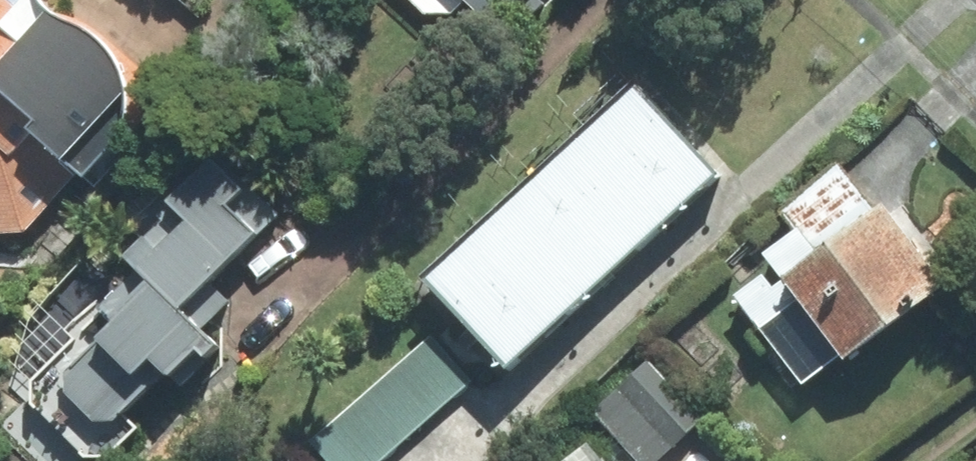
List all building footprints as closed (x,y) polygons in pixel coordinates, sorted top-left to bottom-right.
[(26,236),(74,185),(80,178),(87,183),(98,171),(97,171),(108,159),(123,138),(129,112),(126,85),(113,56),(90,34),(61,22),(48,13),(37,0),(3,0),(0,3),(0,25),(3,28),(0,32),(0,236),(26,236)] [(495,29),(522,0),(465,0),(495,29)] [(639,90),(430,282),(510,369),(719,177),(639,90)] [(843,360),(847,365),(948,289),(886,207),(876,214),(840,166),(783,215),(795,232),(763,256),(784,283),(775,290),(765,276),(735,298),(804,389),(843,360)] [(67,395),(98,425),(117,424),(154,387),(143,376),(153,365),(171,383),(199,355),(207,363),(221,348),(185,312),(262,234),(208,181),(128,261),(140,274),(76,337),(91,352),(68,375),(67,395)] [(475,384),(433,337),(308,447),(320,460),(388,460),(475,384)] [(651,360),(593,413),(637,460),(663,460),(707,421),(651,360)] [(594,444),(573,460),(607,460),(594,444)]
